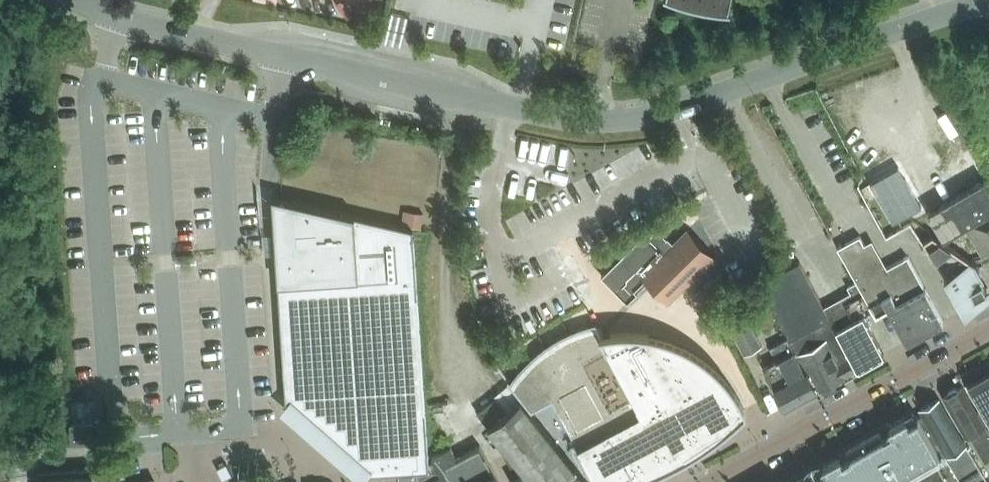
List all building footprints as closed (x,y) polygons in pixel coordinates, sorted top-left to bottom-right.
[(685,4),(707,9),(730,11),(730,10),(729,9),(731,0),(674,0),(685,4)] [(573,159),(575,140),(524,136),(522,155),(573,159)] [(899,166),(870,182),(893,222),(922,205),(899,166)] [(984,179),(931,210),(927,204),(913,212),(917,218),(915,219),(920,223),(919,224),(967,257),(979,250),(982,255),(988,251),(988,187),(984,179)] [(418,479),(417,470),(429,469),(429,461),(413,228),(282,198),(272,195),(277,270),(286,403),(287,403),(291,399),(306,412),(316,421),(353,453),(370,468),(367,472),(367,473),(399,471),(399,481),(417,479),(418,479)] [(404,208),(401,224),(421,227),(423,211),(404,208)] [(601,275),(627,301),(637,291),(634,288),(644,279),(668,303),(669,302),(668,301),(714,256),(715,257),(716,256),(688,228),(687,228),(687,229),(673,244),(667,238),(668,236),(654,223),(601,275)] [(856,280),(872,308),(876,315),(888,308),(906,341),(943,320),(933,302),(908,255),(880,270),(860,234),(837,246),(856,280)] [(932,234),(923,240),(955,291),(966,310),(988,298),(988,289),(988,290),(982,281),(985,280),(975,262),(932,234)] [(829,316),(824,306),(800,260),(760,281),(775,310),(807,369),(810,368),(819,386),(820,388),(855,369),(854,367),(827,317),(829,316)] [(851,291),(824,306),(829,316),(832,321),(857,367),(884,353),(863,313),(872,308),(856,280),(847,285),(851,291)] [(729,333),(733,331),(738,341),(739,342),(744,352),(761,344),(750,322),(741,326),(736,316),(728,320),(723,322),(725,326),(729,333)] [(494,356),(511,383),(532,409),(553,398),(598,481),(608,481),(632,469),(637,479),(650,474),(655,473),(663,469),(668,467),(672,465),(680,460),(688,455),(688,454),(687,452),(690,452),(694,451),(697,449),(701,448),(704,446),(702,443),(706,442),(709,441),(712,439),(715,438),(718,436),(717,433),(721,431),(725,429),(729,426),(733,424),(736,421),(740,418),(743,415),(746,412),(736,392),(725,377),(712,364),(698,353),(682,344),(665,338),(657,336),(648,334),(648,333),(633,332),(617,332),(602,334),(596,323),(579,329),(562,336),(546,346),(532,357),(521,369),(511,382),(499,361),(495,356),(494,356)] [(787,337),(778,342),(770,346),(777,358),(763,366),(775,387),(774,387),(784,406),(817,388),(807,370),(805,371),(787,337)] [(967,383),(988,421),(988,370),(967,383)] [(976,444),(985,461),(988,458),(988,430),(978,410),(977,410),(963,385),(958,387),(955,386),(949,390),(948,393),(943,396),(966,435),(975,430),(981,441),(976,444)] [(575,467),(521,399),(506,411),(495,397),(477,411),(489,425),(488,425),(526,472),(512,479),(513,481),(587,481),(575,467)] [(966,443),(939,398),(920,408),(947,453),(946,454),(962,481),(988,481),(966,443)] [(932,454),(939,451),(918,414),(909,419),(906,414),(889,423),(888,421),(837,451),(838,453),(823,461),(822,459),(804,470),(805,472),(790,481),(788,479),(783,481),(948,481),(932,454)] [(87,422),(87,419),(82,419),(82,422),(71,423),(73,439),(94,437),(93,421),(87,422)] [(434,461),(443,481),(500,481),(480,444),(457,456),(451,445),(432,455),(434,461)] [(434,461),(429,461),(429,469),(417,470),(418,479),(417,479),(417,481),(443,481),(434,461)] [(223,466),(218,469),(222,477),(224,480),(233,475),(227,464),(223,466)] [(92,467),(39,471),(40,481),(97,481),(92,467)]
